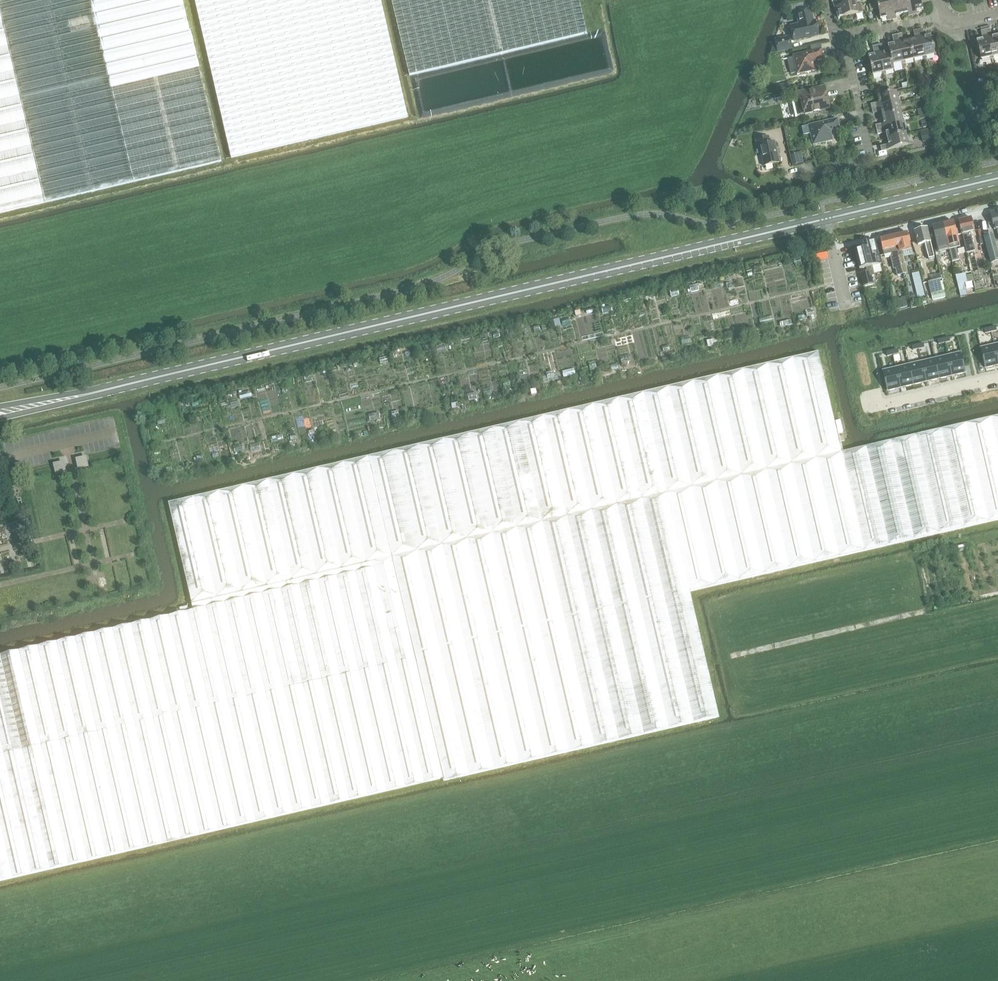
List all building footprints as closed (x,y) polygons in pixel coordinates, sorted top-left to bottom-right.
[(196,56),(183,0),(0,0),(0,14),(45,202),(45,203),(222,161),(197,56),(196,56)] [(408,117),(381,0),(195,0),(232,157),(408,117)] [(410,75),(587,32),(580,0),(392,0),(410,75)] [(892,19),(888,0),(880,0),(876,1),(881,19),(888,18),(888,20),(892,19)] [(892,19),(896,19),(895,16),(902,15),(899,0),(888,0),(892,19)] [(913,15),(910,0),(899,0),(902,15),(909,13),(909,16),(913,15)] [(913,15),(917,14),(916,11),(923,10),(921,0),(910,0),(913,15)] [(856,4),(856,3),(835,8),(836,11),(838,11),(840,18),(863,12),(861,3),(856,4)] [(818,35),(815,21),(813,21),(811,10),(797,13),(799,24),(791,26),(791,27),(791,26),(794,36),(793,36),(794,41),(807,38),(807,37),(811,36),(811,37),(818,35)] [(45,202),(0,14),(0,213),(45,202)] [(923,29),(918,30),(925,59),(927,59),(926,56),(935,54),(931,36),(924,37),(923,35),(924,35),(923,29)] [(986,30),(992,59),(994,59),(994,56),(997,55),(997,36),(997,35),(992,37),(990,29),(986,30)] [(923,59),(925,59),(918,30),(913,31),(915,37),(916,37),(916,39),(909,40),(914,59),(923,57),(923,59)] [(983,39),(977,40),(981,59),(990,57),(990,60),(992,59),(986,30),(981,31),(983,39)] [(902,34),(897,35),(904,64),(906,63),(905,61),(914,59),(909,40),(903,42),(902,40),(903,39),(902,34)] [(893,64),(901,62),(902,64),(904,64),(897,35),(892,36),(894,42),(895,41),(895,44),(888,45),(889,51),(894,70),(893,64)] [(790,36),(775,40),(776,46),(773,47),(771,54),(778,52),(778,53),(793,49),(790,36)] [(882,44),(877,45),(884,75),(886,74),(885,72),(894,70),(889,51),(883,53),(883,50),(882,44)] [(882,75),(884,75),(877,45),(873,47),(874,52),(875,52),(875,55),(868,56),(873,75),(882,73),(882,75)] [(815,61),(824,59),(822,49),(793,55),(794,57),(788,58),(791,74),(797,72),(797,74),(817,70),(815,61)] [(791,89),(789,83),(780,85),(781,91),(791,89)] [(805,114),(829,108),(826,93),(825,87),(818,88),(795,94),(796,100),(792,101),(795,116),(805,114)] [(781,91),(783,97),(792,95),(791,89),(781,91)] [(871,104),(872,109),(901,102),(900,100),(898,101),(896,92),(878,96),(879,103),(877,104),(877,103),(871,104)] [(901,104),(901,102),(872,109),(873,113),(879,112),(879,111),(881,110),(883,117),(901,113),(899,104),(901,104)] [(903,122),(901,113),(883,117),(884,124),(882,125),(882,124),(876,125),(877,130),(906,123),(905,121),(903,122)] [(840,129),(838,119),(809,126),(802,127),(804,136),(811,134),(813,145),(833,140),(830,129),(833,128),(834,130),(840,129)] [(904,126),(906,125),(906,123),(877,130),(878,134),(884,133),(884,132),(886,132),(887,139),(906,134),(904,126)] [(931,140),(928,130),(924,131),(921,132),(923,142),(931,140)] [(908,143),(906,134),(887,139),(889,145),(887,146),(887,145),(881,146),(882,151),(911,144),(910,142),(908,143)] [(764,166),(780,162),(775,142),(770,143),(769,136),(756,139),(757,146),(759,145),(764,166)] [(971,217),(959,220),(962,235),(963,235),(967,253),(975,251),(971,233),(975,232),(971,217)] [(954,221),(943,224),(949,250),(952,260),(952,261),(959,260),(955,244),(959,243),(954,221)] [(943,224),(932,227),(936,241),(939,253),(949,250),(943,224)] [(934,258),(930,242),(931,242),(927,228),(914,231),(918,245),(924,244),(928,260),(934,258)] [(908,232),(894,236),(903,274),(907,273),(903,257),(913,255),(912,249),(910,244),(908,232)] [(983,235),(990,263),(997,261),(997,253),(993,233),(983,235)] [(897,275),(903,274),(894,236),(880,239),(883,251),(884,255),(891,253),(892,257),(891,257),(894,270),(896,269),(897,275)] [(865,248),(855,250),(856,252),(860,269),(866,267),(867,271),(861,273),(864,286),(873,284),(871,276),(874,275),(872,266),(876,265),(880,264),(881,264),(879,256),(879,257),(875,240),(863,243),(865,248)] [(971,272),(956,276),(959,291),(966,289),(964,283),(973,281),(971,272)] [(946,299),(946,297),(944,291),(943,291),(940,282),(940,279),(932,281),(928,282),(931,294),(932,294),(933,300),(941,298),(941,300),(946,299)] [(908,306),(906,297),(898,299),(900,308),(908,306)] [(993,345),(980,348),(984,368),(997,365),(993,345)] [(997,520),(997,416),(842,452),(819,352),(168,503),(193,610),(0,655),(0,882),(444,778),(445,781),(720,717),(690,591),(997,520)] [(960,353),(948,356),(952,376),(965,373),(960,353)] [(948,356),(935,359),(939,379),(952,376),(948,356)] [(935,359),(922,362),(926,382),(939,379),(935,359)] [(922,362),(909,365),(914,385),(926,382),(922,362)] [(909,365),(896,368),(901,388),(914,385),(909,365)] [(896,368),(883,370),(888,391),(901,388),(896,368)]
